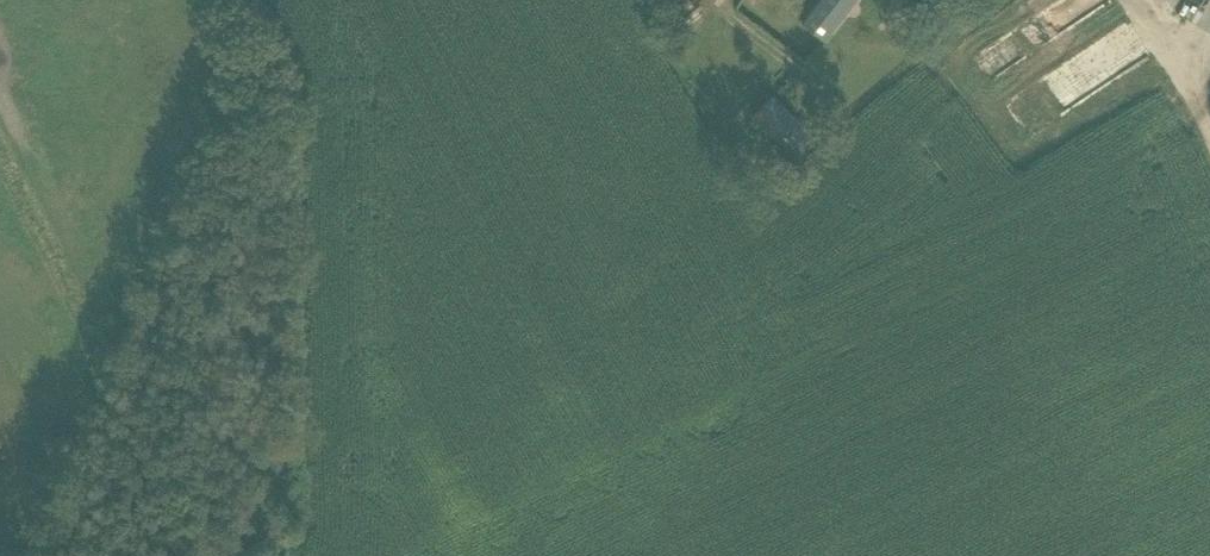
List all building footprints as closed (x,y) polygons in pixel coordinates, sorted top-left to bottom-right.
[(802,25),(825,43),(858,0),(821,0),(802,25)] [(753,117),(790,153),(812,130),(774,94),(753,117)]
